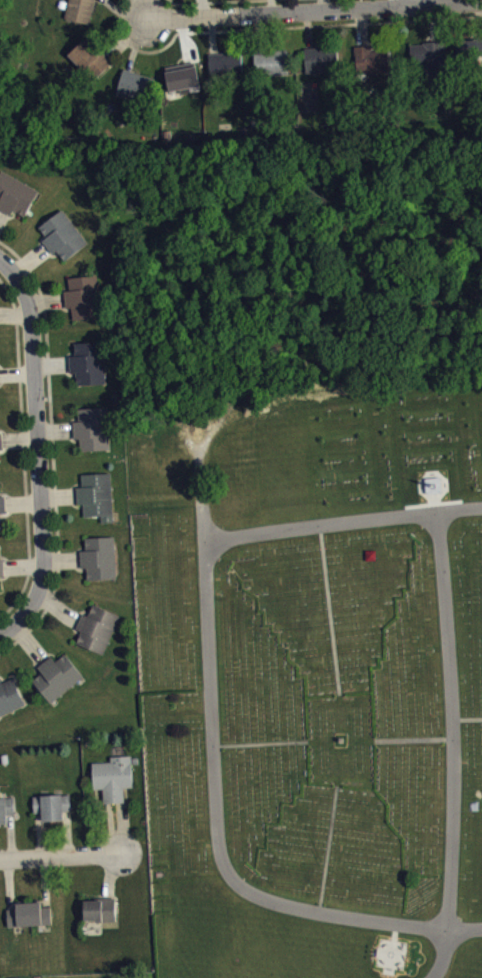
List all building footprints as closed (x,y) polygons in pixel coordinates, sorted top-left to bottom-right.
[(66,25),(90,32),(98,0),(72,0),(66,25)] [(95,87),(112,71),(87,45),(70,61),(95,87)] [(458,48),(459,68),(481,67),(481,47),(458,48)] [(444,49),(412,50),(413,75),(427,75),(427,84),(445,83),(444,49)] [(390,57),(373,57),(373,53),(355,53),(356,80),(391,79),(390,57)] [(307,55),(307,80),(341,79),(340,54),(307,55)] [(255,81),(288,82),(289,57),(256,56),(255,81)] [(243,60),(210,61),(211,86),(244,84),(243,60)] [(202,99),(199,74),(169,78),(172,102),(202,99)] [(148,109),(155,85),(125,76),(118,100),(148,109)] [(1,208),(0,210),(0,216),(13,222),(15,218),(28,224),(41,196),(2,178),(0,183),(0,208),(1,208)] [(66,268),(90,250),(64,217),(41,234),(48,244),(44,247),(54,262),(59,258),(66,268)] [(67,315),(74,315),(74,326),(101,325),(99,283),(70,284),(70,298),(66,298),(67,315)] [(105,349),(76,350),(77,363),(71,363),(72,381),(79,381),(79,392),(107,392),(105,349)] [(75,446),(82,446),(83,458),(111,457),(110,415),(79,416),(80,428),(75,429),(75,446)] [(79,511),(85,511),(85,524),(103,523),(103,530),(115,530),(113,480),(83,481),(83,494),(78,494),(79,511)] [(87,545),(87,558),(82,558),(82,575),(88,575),(89,588),(118,586),(116,544),(87,545)] [(122,623),(95,611),(90,623),(85,620),(77,637),(83,639),(78,650),(105,662),(122,623)] [(52,711),(85,684),(67,661),(57,669),(52,663),(39,674),(44,680),(34,688),(52,711)] [(3,690),(1,686),(0,686),(0,724),(27,713),(15,685),(3,690)] [(133,763),(112,764),(112,770),(94,770),(95,796),(105,796),(105,810),(126,810),(126,795),(134,794),(133,763)] [(65,828),(65,819),(73,819),(72,802),(35,803),(36,820),(43,820),(44,829),(65,828)] [(0,806),(0,831),(9,831),(8,822),(16,822),(16,805),(0,806)] [(118,928),(118,906),(85,907),(86,929),(118,928)] [(52,914),(43,914),(43,909),(17,910),(17,916),(8,916),(9,934),(53,932),(52,914)]
